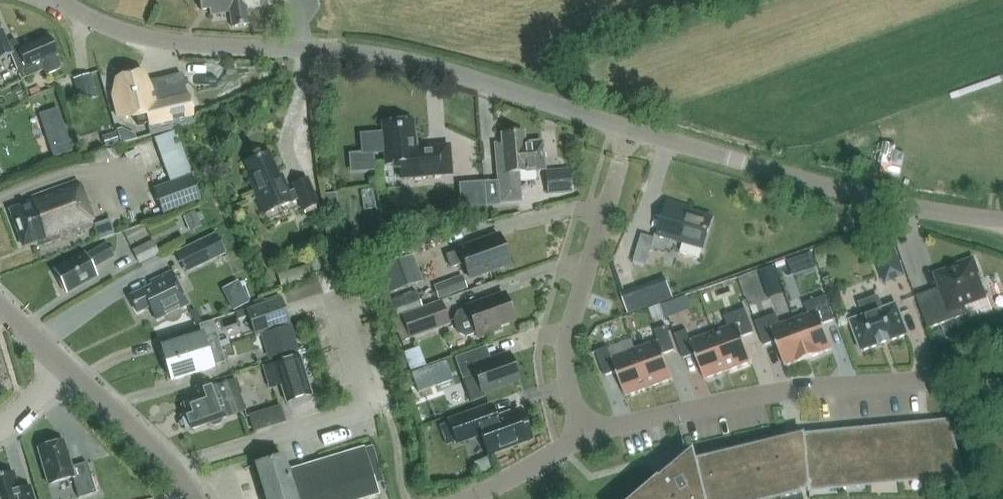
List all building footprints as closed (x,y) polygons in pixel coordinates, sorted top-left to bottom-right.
[(200,9),(208,7),(209,13),(229,10),(232,26),(249,23),(246,6),(271,2),(271,0),(198,0),(200,9)] [(0,30),(0,60),(11,55),(19,72),(22,70),(25,78),(44,69),(47,75),(62,68),(56,55),(57,54),(50,37),(20,50),(16,40),(8,43),(2,30),(3,30),(2,29),(0,30)] [(97,97),(89,74),(74,79),(82,102),(97,97)] [(122,94),(114,96),(119,117),(136,113),(139,125),(161,120),(161,122),(192,115),(188,95),(156,102),(158,108),(151,109),(143,75),(119,81),(122,94)] [(47,134),(64,128),(58,109),(44,114),(41,115),(47,134)] [(383,152),(384,165),(398,164),(399,178),(450,175),(448,146),(427,148),(426,148),(425,149),(425,150),(414,151),(412,121),(381,123),(382,134),(361,136),(362,152),(347,153),(347,154),(383,152)] [(496,144),(501,202),(521,200),(518,172),(545,169),(543,142),(525,143),(524,132),(502,134),(503,144),(496,144)] [(116,133),(103,137),(106,148),(119,144),(116,133)] [(278,176),(269,152),(246,162),(252,175),(248,177),(262,211),(298,197),(303,208),(319,202),(309,177),(293,183),(295,188),(289,190),(283,174),(278,176)] [(572,191),(570,171),(546,173),(548,193),(572,191)] [(200,199),(192,176),(154,190),(162,213),(200,199)] [(30,196),(32,201),(9,209),(22,244),(40,237),(42,243),(57,238),(57,237),(93,224),(77,179),(30,196)] [(336,193),(325,194),(327,211),(338,210),(336,193)] [(642,234),(634,260),(646,264),(651,247),(664,251),(668,238),(683,242),(680,252),(692,256),(694,259),(696,260),(699,258),(702,248),(703,249),(712,218),(690,211),(690,209),(668,202),(657,239),(642,234)] [(195,211),(183,216),(190,232),(201,227),(195,211)] [(193,261),(196,266),(225,252),(215,232),(176,251),(183,266),(193,261)] [(499,235),(446,254),(451,268),(465,263),(470,277),(509,263),(499,235)] [(159,253),(152,240),(133,251),(139,263),(159,253)] [(879,248),(886,280),(907,275),(900,243),(879,248)] [(86,254),(85,253),(54,270),(65,290),(96,274),(91,266),(112,255),(106,244),(86,254)] [(409,246),(377,257),(390,293),(422,282),(409,246)] [(812,253),(803,256),(808,271),(817,268),(812,253)] [(958,267),(937,275),(941,287),(917,296),(929,329),(968,314),(965,305),(985,298),(976,273),(979,273),(974,258),(957,264),(958,267)] [(760,272),(769,299),(784,294),(774,266),(760,272)] [(187,303),(171,271),(150,281),(151,285),(129,295),(137,311),(149,305),(155,318),(187,303)] [(462,275),(433,286),(438,299),(467,289),(462,275)] [(235,309),(251,301),(241,279),(224,287),(235,309)] [(622,293),(629,312),(644,307),(637,287),(622,293)] [(390,301),(395,315),(421,306),(416,292),(390,301)] [(505,294),(456,312),(453,320),(458,333),(466,337),(477,333),(478,337),(500,329),(498,325),(514,319),(505,294)] [(795,320),(809,358),(823,353),(823,352),(832,349),(823,324),(835,320),(826,296),(805,304),(809,314),(795,320)] [(865,316),(851,321),(862,351),(880,344),(880,346),(890,342),(890,341),(908,334),(897,304),(883,309),(878,297),(860,304),(865,316)] [(249,316),(255,334),(289,322),(280,298),(246,309),(249,316)] [(450,324),(441,300),(401,315),(401,316),(393,319),(401,342),(409,338),(410,339),(450,324)] [(662,305),(667,319),(675,316),(670,302),(662,305)] [(249,316),(246,309),(235,313),(237,320),(249,316)] [(728,327),(714,332),(728,370),(752,362),(743,337),(755,333),(746,309),(724,317),(728,327)] [(809,358),(795,320),(781,325),(777,314),(756,322),(764,346),(776,342),(785,366),(795,363),(809,358)] [(289,325),(262,334),(269,357),(297,348),(289,325)] [(659,341),(635,349),(649,387),(673,379),(664,354),(676,350),(667,326),(655,330),(659,341)] [(728,370),(714,332),(691,341),(687,330),(675,335),(684,359),(696,354),(705,379),(728,370)] [(161,346),(166,363),(220,346),(216,332),(203,336),(202,333),(181,340),(161,346)] [(220,346),(166,363),(171,380),(212,367),(211,365),(224,361),(220,346)] [(518,379),(509,354),(491,361),(486,347),(456,358),(464,381),(476,377),(482,392),(518,379)] [(649,387),(635,349),(612,358),(608,347),(596,352),(605,376),(617,371),(626,396),(649,387)] [(286,401),(311,394),(299,356),(274,363),(286,401)] [(445,361),(412,373),(418,392),(452,380),(445,361)] [(182,419),(184,426),(184,425),(190,428),(191,429),(207,423),(214,427),(220,425),(224,417),(226,417),(226,416),(244,410),(239,394),(240,393),(235,379),(215,386),(215,385),(197,392),(199,397),(183,403),(186,412),(184,412),(185,413),(182,419)] [(531,439),(520,409),(495,418),(491,405),(449,420),(457,443),(481,434),(489,455),(531,439)] [(280,407),(265,412),(270,427),(285,422),(280,407)] [(930,490),(966,482),(950,419),(920,422),(925,473),(928,472),(930,490)] [(881,426),(886,477),(925,473),(920,422),(881,426)] [(886,477),(881,426),(842,430),(848,481),(886,477)] [(848,481),(842,430),(803,434),(808,485),(848,481)] [(72,467),(64,441),(37,448),(47,484),(72,477),(77,497),(95,493),(87,463),(72,467)] [(803,493),(803,492),(802,492),(790,444),(680,471),(665,484),(660,478),(636,498),(782,498),(803,493)] [(363,447),(286,471),(282,456),(255,464),(266,498),(358,498),(377,493),(373,481),(380,479),(370,445),(363,447)] [(31,497),(28,485),(16,488),(12,473),(0,477),(0,498),(32,498),(31,497)]
